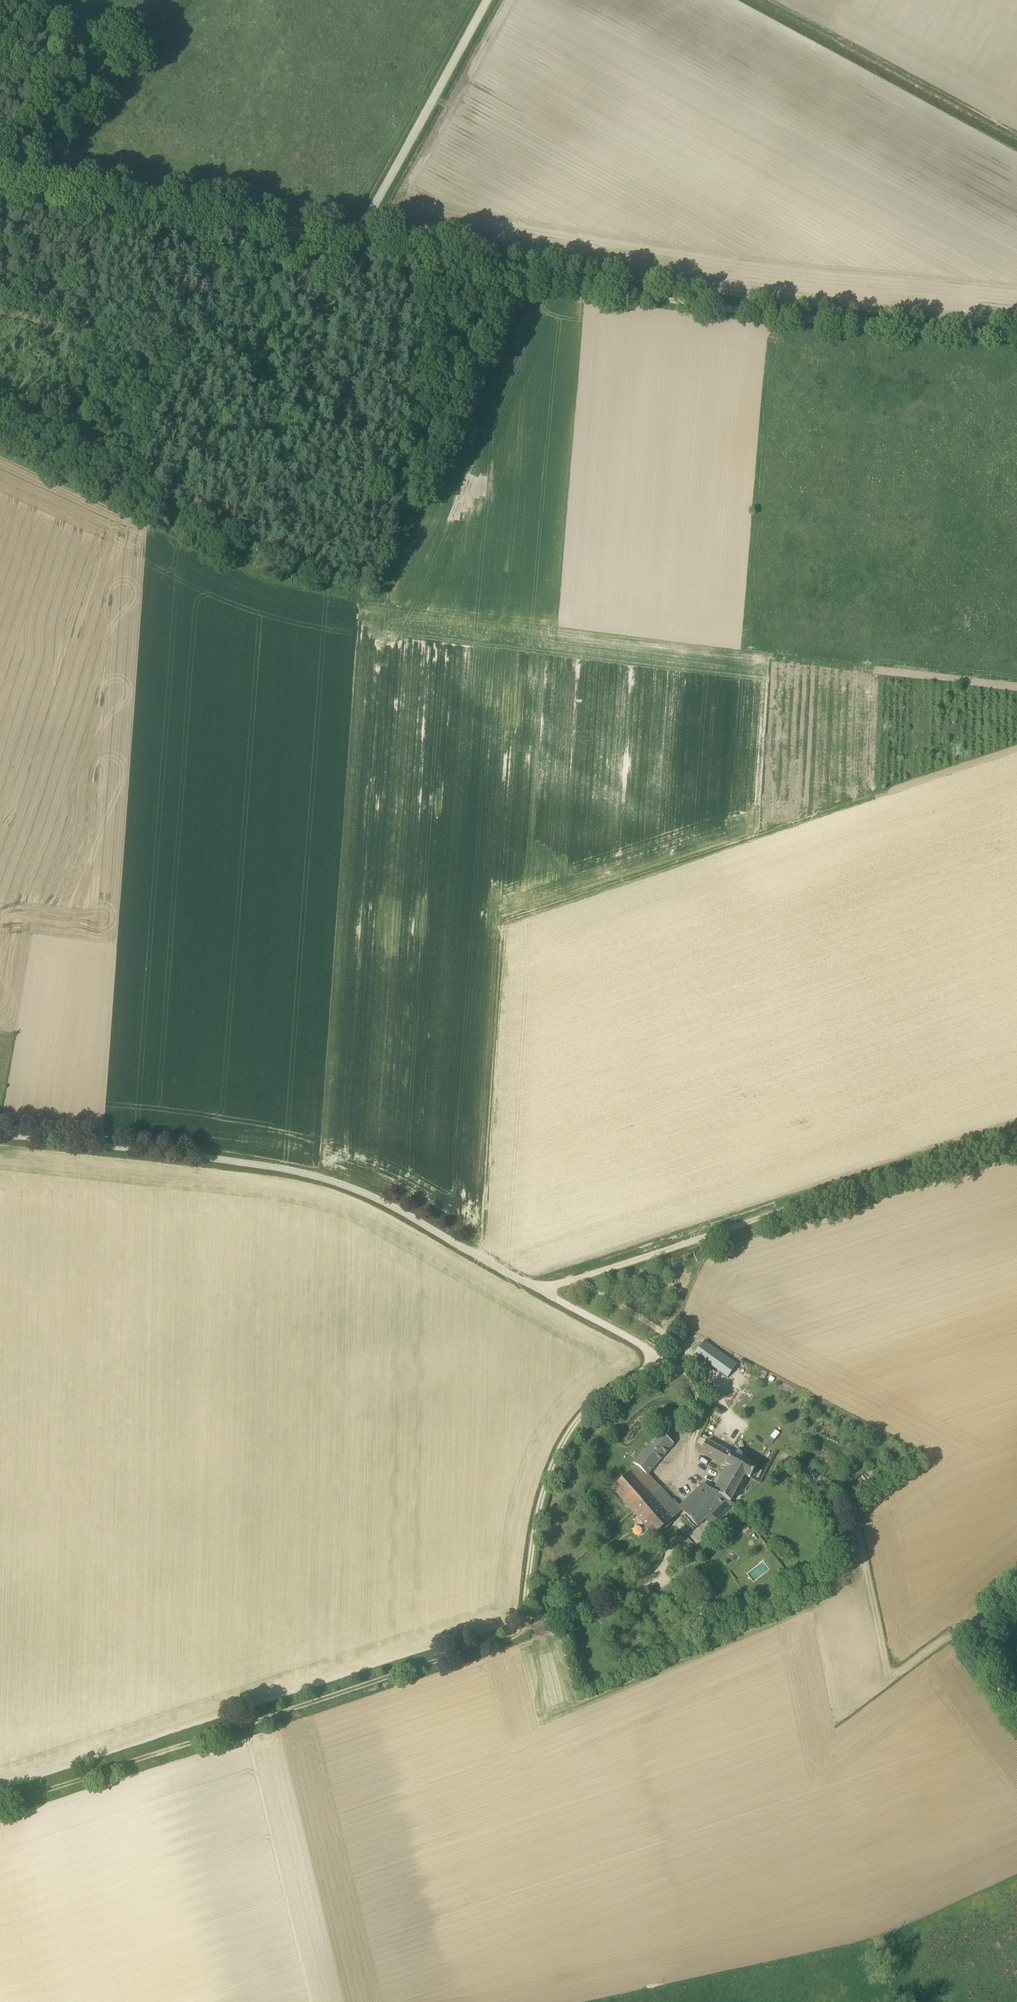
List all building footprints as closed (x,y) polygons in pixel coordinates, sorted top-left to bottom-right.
[(695,1354),(728,1378),(737,1365),(705,1341),(695,1354)] [(733,1404),(740,1393),(731,1388),(725,1398),(733,1404)] [(674,1444),(661,1433),(660,1433),(634,1463),(647,1475),(674,1444)] [(725,1465),(731,1454),(707,1441),(701,1451),(725,1465)] [(727,1466),(744,1475),(750,1478),(756,1468),(731,1454),(725,1465),(727,1466)] [(744,1475),(727,1466),(714,1492),(713,1493),(731,1502),(744,1475)] [(632,1473),(633,1472),(632,1471),(611,1489),(612,1491),(613,1490),(633,1513),(652,1496),(632,1473)] [(652,1496),(633,1513),(653,1537),(683,1510),(674,1500),(672,1501),(660,1489),(661,1488),(652,1496)] [(709,1490),(685,1514),(697,1527),(705,1520),(710,1525),(722,1514),(723,1514),(730,1507),(731,1502),(713,1493),(714,1492),(709,1490)]
